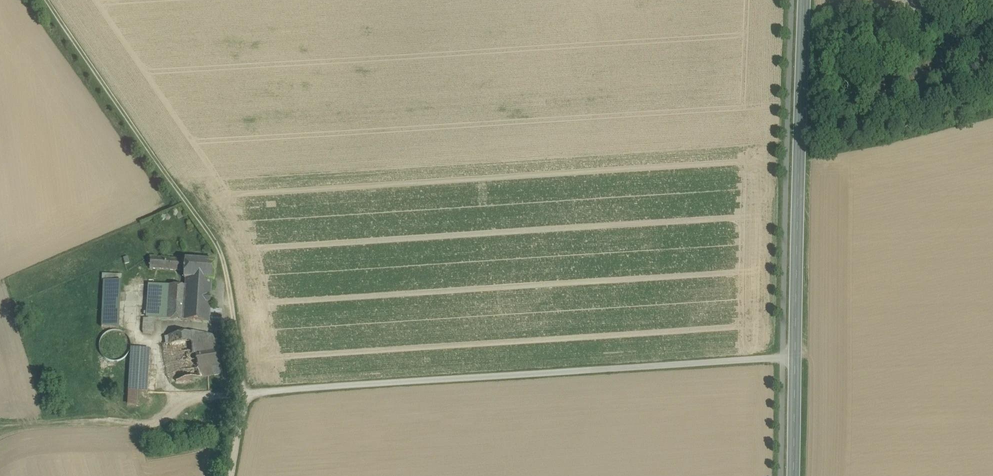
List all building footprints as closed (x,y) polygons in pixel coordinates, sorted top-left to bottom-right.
[(165,259),(150,258),(149,269),(164,270),(165,259)] [(185,261),(165,259),(164,270),(184,272),(185,261)] [(215,263),(185,261),(184,272),(183,279),(186,279),(212,281),(213,281),(215,263)] [(104,274),(103,282),(121,282),(121,275),(104,274)] [(148,317),(148,319),(154,319),(209,323),(210,310),(212,281),(186,279),(185,287),(167,286),(155,285),(149,285),(146,317),(148,317)] [(121,282),(103,282),(101,328),(119,328),(121,282)] [(210,310),(209,323),(221,324),(222,310),(210,310)] [(154,319),(148,319),(144,319),(143,333),(153,334),(154,319)] [(128,353),(129,347),(128,341),(125,336),(120,332),(114,331),(108,332),(103,336),(100,341),(99,347),(100,353),(104,358),(108,361),(114,362),(120,361),(125,358),(128,353)] [(192,333),(168,337),(170,344),(176,382),(200,378),(199,371),(195,350),(192,333)] [(216,339),(192,333),(195,350),(218,347),(216,339)] [(218,347),(195,350),(199,371),(221,367),(218,347)] [(140,349),(131,349),(128,404),(137,404),(140,349)] [(149,350),(142,349),(139,390),(146,390),(149,350)] [(221,367),(199,371),(200,378),(223,375),(221,367)]
